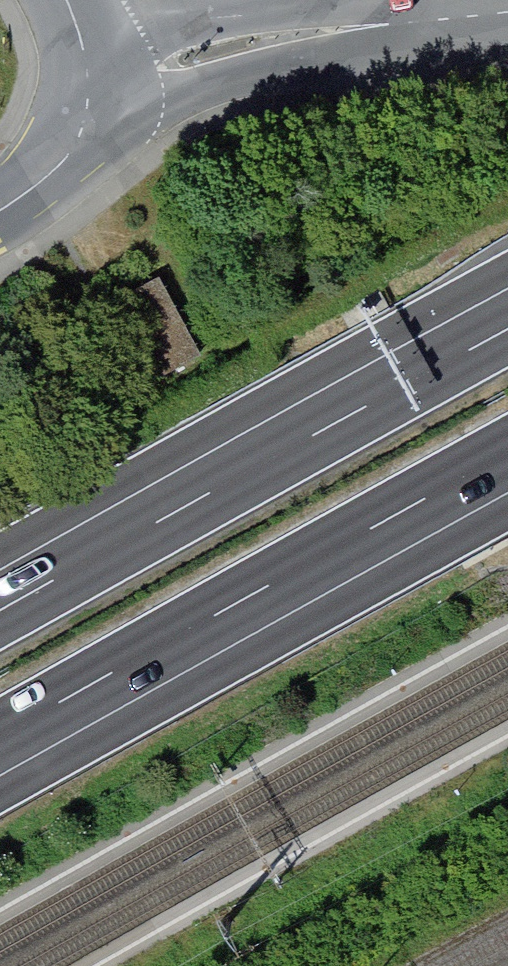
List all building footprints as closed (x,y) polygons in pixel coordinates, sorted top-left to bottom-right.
[(202,363),(162,287),(100,319),(141,395),(202,363)]
